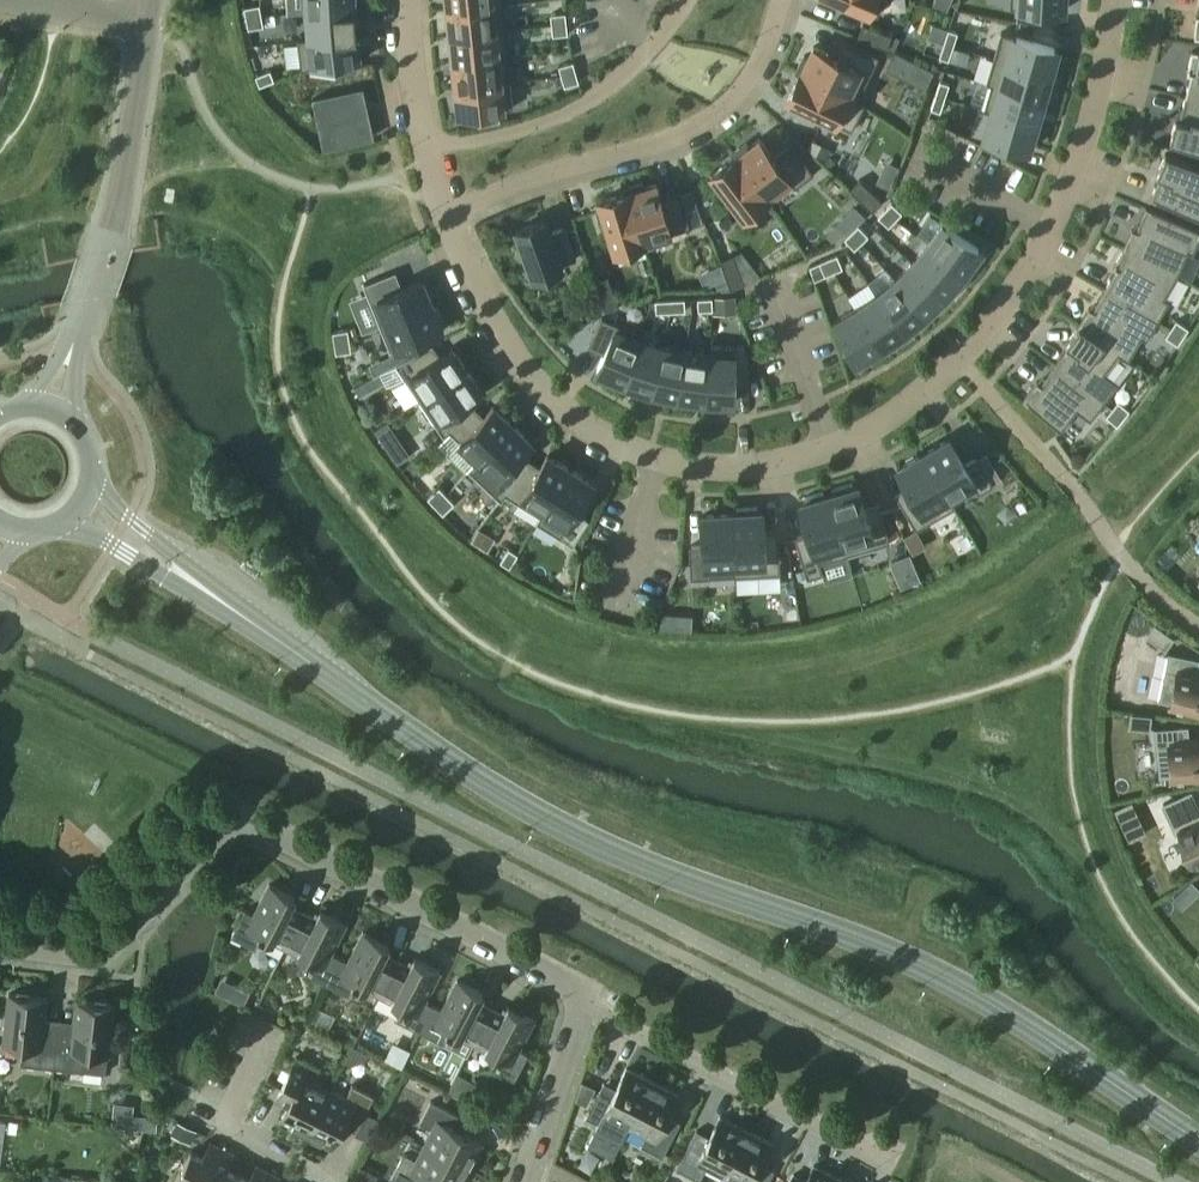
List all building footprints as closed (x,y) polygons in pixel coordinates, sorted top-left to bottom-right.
[(355,0),(307,0),(307,12),(355,8),(355,0)] [(449,10),(505,4),(505,0),(448,0),(449,10)] [(884,0),(828,0),(850,10),(852,5),(877,16),(884,0)] [(1066,0),(1011,0),(1011,8),(1065,11),(1066,0)] [(245,7),(246,18),(262,15),(260,4),(245,7)] [(507,17),(505,4),(449,10),(451,35),(508,29),(507,17)] [(357,34),(355,8),(307,12),(310,38),(310,39),(357,34)] [(567,23),(566,13),(551,14),(553,25),(567,23)] [(264,26),(262,15),(246,18),(248,29),(264,26)] [(569,34),(567,23),(553,25),(554,35),(569,34)] [(887,48),(893,35),(864,23),(859,37),(877,44),(887,48)] [(511,55),(508,29),(451,35),(454,61),(511,55)] [(949,29),(945,43),(954,46),(958,32),(949,29)] [(1051,74),(1059,48),(1002,32),(995,58),(1051,74)] [(360,58),(357,34),(310,39),(310,38),(298,39),(302,71),(312,68),(362,60),(362,58),(360,58)] [(880,56),(844,39),(836,56),(815,46),(809,57),(805,55),(797,72),(801,74),(802,73),(859,100),(880,56)] [(949,60),(954,46),(945,43),(940,57),(949,60)] [(1192,74),(1186,97),(1198,100),(1198,52),(1193,51),(1187,73),(1192,74)] [(896,52),(887,70),(927,89),(935,71),(896,52)] [(511,56),(511,55),(454,61),(457,87),(511,81),(508,57),(511,56)] [(1044,99),(1051,74),(995,58),(987,83),(1044,99)] [(577,72),(574,62),(560,66),(562,76),(577,72)] [(271,70),(257,76),(261,86),(275,80),(271,70)] [(580,82),(577,72),(562,76),(565,86),(580,82)] [(799,77),(788,100),(797,104),(795,108),(816,118),(818,114),(840,125),(853,131),(865,105),(858,101),(859,100),(802,73),(801,74),(799,77)] [(513,108),(511,81),(457,87),(460,114),(477,112),(477,117),(500,114),(500,109),(513,108)] [(946,98),(950,84),(941,81),(936,95),(946,98)] [(1037,124),(1044,99),(987,83),(987,84),(992,85),(985,109),(1037,124)] [(374,137),(363,88),(314,98),(325,148),(374,137)] [(941,111),(946,98),(936,95),(932,108),(941,111)] [(1186,97),(1180,120),(1176,119),(1171,140),(1176,142),(1198,149),(1198,100),(1186,97)] [(1037,124),(985,109),(985,110),(991,112),(984,137),(1029,150),(1037,124)] [(775,157),(760,138),(750,146),(747,142),(734,152),(768,198),(790,181),(796,188),(805,180),(815,173),(792,144),(775,157)] [(768,198),(734,152),(733,153),(736,157),(713,174),(719,182),(715,185),(729,204),(733,201),(744,216),(768,198)] [(1166,153),(1157,174),(1161,176),(1151,199),(1152,199),(1167,205),(1198,219),(1198,166),(1166,153)] [(883,200),(861,179),(851,190),(873,211),(883,200)] [(644,182),(627,187),(644,241),(660,237),(673,233),(691,227),(688,217),(680,191),(661,197),(657,183),(645,187),(644,182)] [(644,241),(627,187),(626,188),(628,192),(600,201),(603,210),(599,212),(606,236),(611,234),(616,250),(644,241)] [(892,202),(886,209),(896,219),(903,212),(892,202)] [(854,204),(842,217),(854,228),(866,215),(854,204)] [(1198,242),(1198,230),(1147,208),(1137,230),(1133,229),(1124,248),(1179,275),(1189,251),(1194,254),(1198,242)] [(886,209),(879,216),(889,226),(896,219),(886,209)] [(517,229),(534,277),(563,267),(562,264),(577,259),(566,227),(551,232),(546,219),(517,229)] [(983,249),(943,223),(929,244),(966,273),(983,249)] [(859,225),(852,232),(863,242),(869,236),(859,225)] [(852,232),(845,238),(855,249),(863,242),(852,232)] [(966,273),(929,244),(913,262),(947,294),(966,273)] [(1165,298),(1179,275),(1124,248),(1114,267),(1118,269),(1106,289),(1159,320),(1170,301),(1165,298)] [(740,270),(734,254),(720,260),(732,289),(745,283),(740,270)] [(838,254),(829,258),(834,271),(844,268),(838,254)] [(829,258),(820,262),(826,275),(834,271),(829,258)] [(947,294),(913,262),(896,279),(927,314),(947,294)] [(609,275),(595,280),(605,309),(619,305),(609,275)] [(381,325),(433,305),(423,280),(397,290),(392,276),(366,285),(371,300),(381,325)] [(927,314),(896,279),(877,294),(905,332),(927,314)] [(1147,340),(1159,320),(1106,289),(1094,310),(1090,308),(1079,326),(1119,353),(1119,354),(1129,360),(1142,337),(1147,340)] [(905,332),(877,294),(857,308),(882,348),(905,332)] [(713,297),(699,298),(700,313),(714,312),(713,297)] [(672,314),(671,299),(656,300),(657,315),(672,314)] [(686,299),(671,299),(672,314),(686,313),(686,299)] [(434,307),(433,305),(381,325),(391,350),(409,343),(443,330),(441,326),(445,324),(437,306),(434,307)] [(882,348),(857,308),(835,320),(856,362),(882,348)] [(602,316),(588,347),(604,354),(596,371),(623,382),(642,334),(629,328),(618,324),(602,316)] [(1177,320),(1172,328),(1184,336),(1189,328),(1177,320)] [(1070,346),(1056,365),(1105,402),(1119,384),(1105,373),(1119,354),(1119,353),(1079,326),(1067,343),(1070,346)] [(1184,336),(1172,328),(1166,336),(1179,344),(1184,336)] [(351,340),(349,329),(333,332),(335,342),(351,340)] [(650,391),(662,345),(651,342),(641,339),(642,334),(623,382),(650,391)] [(353,351),(351,340),(335,342),(337,353),(353,351)] [(391,350),(389,351),(391,355),(392,354),(396,364),(414,354),(409,343),(391,350)] [(421,400),(467,369),(452,346),(440,354),(434,344),(414,354),(396,364),(421,400)] [(678,397),(686,351),(662,345),(650,391),(678,397)] [(706,401),(711,345),(710,345),(709,354),(698,352),(686,351),(678,397),(706,401)] [(725,346),(711,345),(706,401),(735,402),(735,385),(750,385),(750,358),(746,347),(725,346)] [(1038,381),(1025,399),(1062,431),(1078,409),(1092,420),(1105,402),(1056,365),(1042,384),(1038,381)] [(482,391),(467,369),(421,400),(444,435),(477,408),(470,399),(482,391)] [(380,373),(355,386),(360,395),(385,382),(380,373)] [(1119,401),(1113,408),(1124,417),(1130,410),(1119,401)] [(471,471),(515,425),(494,406),(485,416),(477,408),(444,435),(445,436),(450,431),(479,459),(469,469),(471,471)] [(1124,417),(1113,408),(1107,416),(1118,425),(1124,417)] [(503,501),(531,461),(523,453),(533,443),(515,425),(471,471),(503,501)] [(965,464),(950,438),(924,453),(950,497),(951,496),(974,483),(980,493),(994,485),(978,457),(965,464)] [(402,442),(389,451),(398,464),(411,455),(402,442)] [(956,506),(951,496),(950,497),(924,453),(898,468),(909,485),(913,494),(901,501),(917,529),(956,506)] [(539,523),(572,469),(571,469),(548,455),(541,466),(531,461),(503,501),(504,502),(508,496),(542,517),(538,523),(539,523)] [(594,483),(572,469),(539,523),(574,545),(589,519),(577,511),(594,483)] [(891,542),(881,511),(867,515),(864,505),(859,486),(854,487),(853,483),(851,483),(833,488),(835,493),(832,494),(830,495),(848,554),(891,542)] [(429,497),(436,505),(448,494),(440,486),(429,497)] [(455,502),(448,494),(436,505),(444,513),(455,502)] [(848,554),(830,495),(801,503),(810,532),(796,536),(808,578),(824,573),(821,562),(848,554)] [(758,512),(758,507),(737,508),(738,513),(733,513),(736,575),(781,573),(779,529),(764,530),(763,511),(758,512)] [(736,575),(733,513),(703,515),(705,545),(690,546),(692,578),(727,576),(736,575)] [(510,548),(501,561),(511,567),(519,554),(510,548)] [(907,587),(927,581),(918,552),(897,559),(907,587)] [(261,571),(246,560),(242,565),(257,576),(261,571)] [(1155,622),(1146,635),(1166,649),(1175,637),(1155,622)] [(1196,674),(1198,660),(1170,654),(1166,672),(1161,698),(1161,697),(1161,698),(1162,699),(1162,698),(1172,700),(1171,704),(1198,710),(1198,675),(1196,674)] [(1132,714),(1131,725),(1150,727),(1151,715),(1132,714)] [(1189,741),(1188,727),(1157,729),(1161,774),(1173,774),(1173,777),(1198,775),(1198,740),(1189,741)] [(1191,791),(1164,804),(1177,831),(1182,829),(1195,859),(1197,858),(1198,861),(1198,808),(1191,791)] [(1133,800),(1115,808),(1123,826),(1141,817),(1138,813),(1133,800)] [(286,946),(304,912),(291,905),(296,897),(270,884),(255,914),(246,909),(232,935),(256,947),(263,934),(286,946)] [(317,918),(304,912),(286,946),(310,958),(304,971),(327,983),(340,957),(332,953),(347,923),(321,910),(317,918)] [(381,994),(398,960),(385,953),(390,944),(364,931),(349,961),(340,957),(327,983),(350,995),(357,982),(381,994)] [(411,966),(398,960),(381,994),(404,1006),(398,1019),(421,1031),(434,1005),(426,1000),(441,971),(415,957),(411,966)] [(224,979),(220,992),(253,1000),(256,987),(224,979)] [(475,1042),(492,1007),(479,1001),(483,992),(458,979),(443,1009),(434,1005),(421,1031),(445,1042),(451,1030),(475,1042)] [(55,1067),(59,1028),(45,1026),(48,997),(10,993),(4,1043),(23,1045),(21,1063),(55,1067)] [(106,1073),(109,1054),(110,1054),(115,1005),(77,1001),(74,1029),(59,1028),(55,1067),(106,1073)] [(505,1014),(492,1007),(475,1042),(499,1054),(492,1066),(516,1079),(529,1053),(520,1048),(535,1018),(509,1005),(505,1014)] [(307,1134),(330,1089),(313,1080),(319,1067),(297,1056),(275,1100),(288,1107),(281,1121),(307,1134)] [(624,1139),(630,1126),(653,1081),(627,1068),(613,1095),(601,1088),(585,1119),(624,1139)] [(679,1095),(653,1081),(630,1126),(647,1135),(640,1148),(662,1159),(678,1128),(666,1122),(679,1095)] [(375,1095),(353,1084),(347,1097),(330,1089),(307,1134),(333,1147),(347,1120),(359,1126),(375,1095)] [(456,1127),(463,1115),(432,1099),(421,1121),(434,1127),(425,1144),(470,1168),(483,1142),(456,1127)] [(157,1129),(158,1116),(133,1113),(132,1127),(157,1129)] [(724,1175),(747,1130),(721,1116),(707,1143),(695,1137),(679,1168),(700,1179),(707,1166),(724,1175)] [(192,1126),(186,1123),(177,1119),(172,1130),(187,1137),(192,1126)] [(747,1130),(724,1175),(737,1181),(769,1181),(772,1176),(759,1170),(773,1143),(747,1130)] [(223,1147),(211,1141),(204,1155),(192,1149),(175,1181),(205,1181),(223,1147)] [(470,1168),(425,1144),(416,1162),(403,1155),(392,1177),(401,1181),(429,1181),(430,1181),(432,1181),(463,1181),(470,1168)] [(239,1173),(228,1167),(235,1153),(223,1147),(205,1181),(234,1181),(239,1173)] [(269,1171),(257,1165),(249,1179),(239,1173),(234,1181),(263,1181),(269,1171)] [(841,1178),(814,1165),(807,1180),(794,1173),(790,1181),(839,1181),(841,1178)] [(281,1177),(269,1171),(263,1181),(278,1181),(281,1177)]
